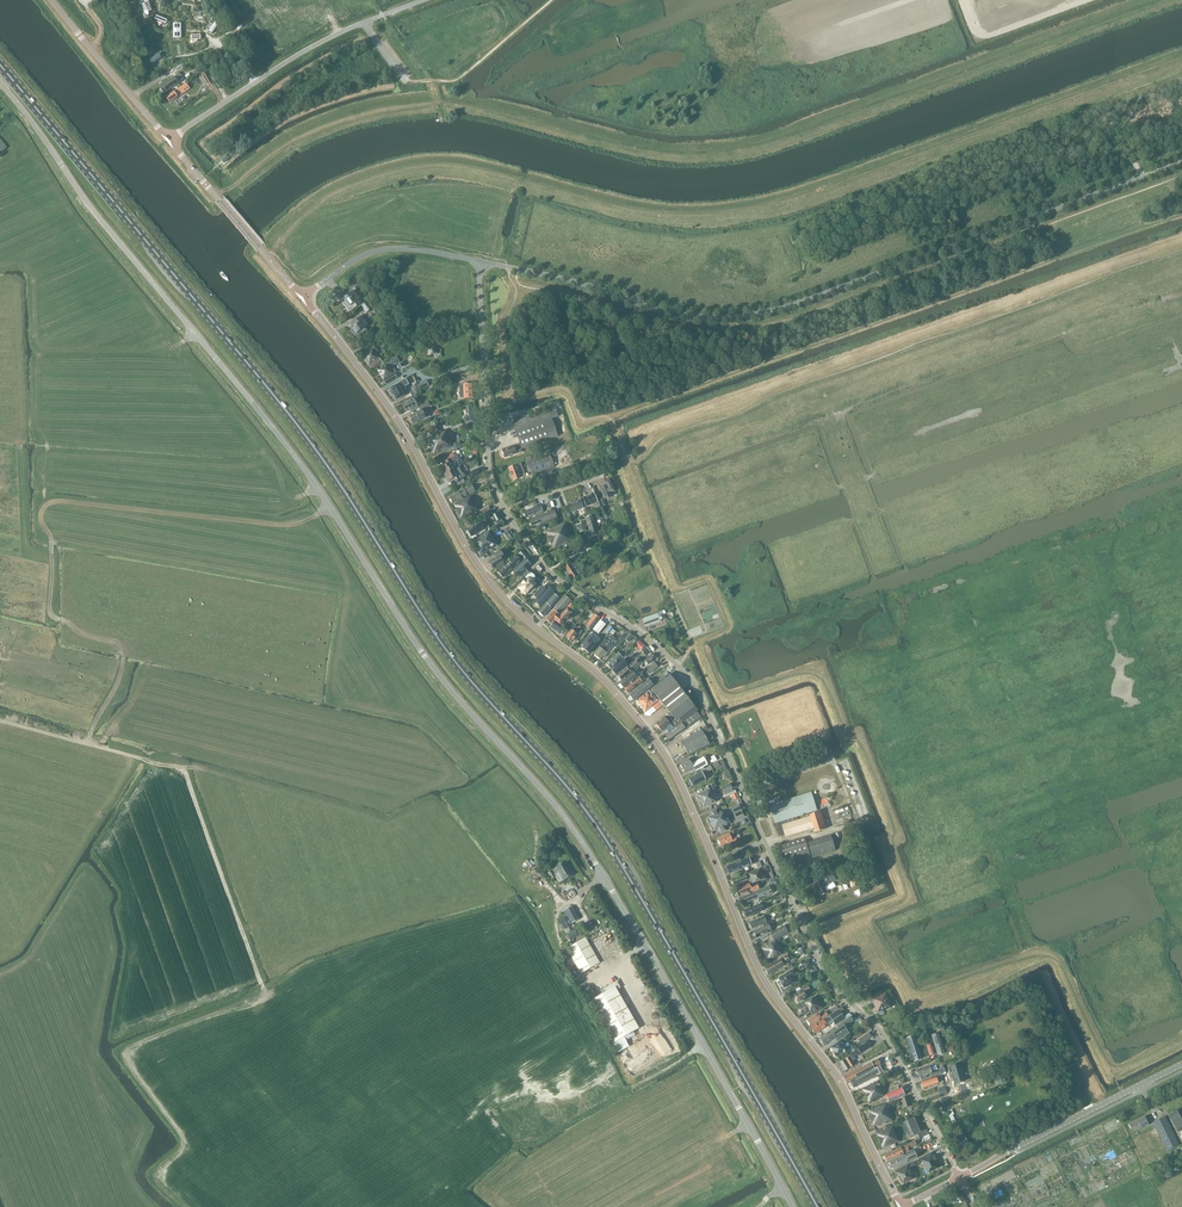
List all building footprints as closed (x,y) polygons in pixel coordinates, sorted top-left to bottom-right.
[(141,5),(144,13),(145,17),(149,15),(148,12),(152,11),(151,7),(148,0),(144,0),(145,3),(141,5)] [(156,16),(155,19),(166,24),(168,20),(156,16)] [(213,26),(209,32),(212,34),(218,25),(211,20),(209,23),(213,26)] [(181,23),(173,23),(173,38),(181,38),(181,23)] [(147,41),(137,48),(139,52),(149,45),(147,41)] [(159,54),(149,61),(152,64),(161,58),(159,54)] [(164,94),(184,80),(180,73),(159,87),(164,94)] [(170,103),(189,89),(186,83),(166,97),(170,103)] [(224,163),(228,159),(229,158),(226,155),(221,159),(224,163)] [(349,312),(361,303),(358,300),(360,299),(353,290),(343,298),(347,303),(344,306),(349,312)] [(360,308),(365,314),(372,309),(367,302),(360,308)] [(355,340),(367,331),(365,328),(368,325),(362,317),(352,324),(354,327),(349,331),(355,340)] [(372,370),(382,362),(375,353),(378,351),(374,347),(362,356),(372,370)] [(426,349),(428,357),(438,354),(436,347),(426,349)] [(388,364),(377,370),(386,384),(397,378),(395,374),(396,373),(393,367),(391,369),(388,364)] [(396,400),(405,396),(401,389),(409,385),(406,379),(394,385),(395,387),(391,389),(396,400)] [(421,389),(428,386),(426,381),(418,384),(421,389)] [(413,396),(421,392),(418,384),(413,387),(412,387),(414,391),(411,392),(413,396)] [(464,385),(460,385),(460,392),(464,392),(464,399),(474,398),(473,384),(464,384),(464,385)] [(413,409),(418,407),(419,406),(415,398),(402,404),(405,412),(412,408),(413,409)] [(469,416),(464,417),(465,422),(470,422),(475,422),(473,405),(468,405),(469,416)] [(522,450),(558,437),(552,419),(559,417),(555,408),(549,410),(513,423),(522,450)] [(422,410),(420,410),(410,415),(414,423),(425,417),(426,418),(430,416),(426,409),(423,411),(422,410)] [(452,445),(446,431),(430,437),(430,436),(427,437),(434,455),(452,447),(454,451),(464,446),(463,444),(461,445),(460,442),(452,445)] [(504,458),(517,454),(514,446),(502,450),(504,458)] [(554,466),(550,454),(532,461),(531,457),(526,459),(527,463),(532,475),(554,466)] [(448,464),(441,468),(444,475),(455,469),(459,467),(460,466),(457,461),(458,461),(456,456),(455,456),(447,461),(448,464)] [(521,464),(509,469),(513,481),(526,476),(521,464)] [(455,469),(444,475),(448,482),(455,478),(457,481),(465,477),(463,473),(463,474),(459,467),(455,469)] [(477,469),(470,473),(472,478),(480,474),(477,469)] [(544,491),(560,485),(556,474),(540,480),(544,491)] [(603,506),(606,505),(605,502),(604,500),(612,497),(611,494),(615,492),(610,479),(605,482),(606,484),(599,487),(600,490),(604,500),(601,501),(602,504),(603,506)] [(475,491),(482,487),(480,484),(473,488),(472,485),(450,498),(453,504),(475,491)] [(462,520),(480,509),(471,494),(454,505),(462,520)] [(596,499),(595,495),(583,499),(586,507),(599,502),(597,498),(596,499)] [(571,513),(584,508),(581,500),(568,505),(571,513)] [(527,519),(543,512),(540,505),(524,512),(527,519)] [(485,518),(493,514),(491,511),(488,507),(481,511),(485,518)] [(533,528),(557,518),(554,510),(529,520),(533,528)] [(495,523),(501,520),(497,514),(492,517),(495,523)] [(598,535),(592,516),(585,518),(586,520),(580,522),(581,524),(575,526),(579,533),(586,530),(584,526),(588,525),(591,537),(598,535)] [(472,537),(486,529),(482,522),(468,530),(472,537)] [(554,549),(569,543),(568,542),(572,540),(565,524),(546,532),(554,549)] [(492,535),(490,532),(489,530),(472,540),(480,555),(495,547),(494,547),(498,545),(492,535)] [(494,569),(504,563),(501,558),(504,556),(501,550),(494,554),(496,557),(489,562),(494,569)] [(528,556),(523,550),(518,554),(516,555),(516,556),(499,572),(503,578),(521,561),(521,560),(522,558),(524,560),(528,556)] [(519,576),(531,565),(526,559),(514,570),(519,576)] [(570,563),(564,567),(567,571),(566,572),(567,574),(580,566),(577,562),(572,565),(570,563)] [(580,566),(567,574),(568,576),(570,575),(573,579),(578,575),(583,571),(580,566)] [(526,594),(535,584),(533,582),(534,582),(535,580),(535,579),(534,576),(532,574),(530,574),(527,575),(526,577),(525,580),(522,584),(523,585),(520,588),(526,594)] [(540,589),(534,595),(538,598),(535,601),(542,607),(555,592),(548,586),(543,592),(540,589)] [(543,617),(559,599),(555,595),(538,612),(543,617)] [(561,612),(571,601),(565,596),(555,607),(561,612)] [(560,625),(573,612),(570,610),(575,605),(572,602),(559,616),(555,611),(547,620),(551,624),(555,620),(560,625)] [(590,630),(598,619),(599,618),(595,614),(585,626),(590,630)] [(643,619),(643,620),(646,627),(661,622),(658,614),(643,619)] [(600,620),(593,630),(598,634),(606,625),(600,620)] [(564,636),(567,632),(554,622),(551,626),(564,636)] [(572,642),(574,640),(576,641),(582,632),(574,626),(571,630),(566,637),(572,642)] [(619,646),(622,642),(624,639),(621,636),(619,639),(619,640),(617,642),(616,641),(616,639),(612,636),(607,637),(606,639),(594,654),(600,659),(602,657),(604,658),(608,654),(608,653),(614,645),(618,648),(619,646)] [(627,644),(632,638),(628,636),(623,641),(627,644)] [(641,651),(645,647),(639,642),(635,646),(641,651)] [(623,651),(620,654),(618,653),(606,664),(611,669),(623,657),(623,658),(626,655),(623,651)] [(617,675),(635,657),(633,654),(625,662),(622,660),(612,670),(617,675)] [(648,665),(656,658),(652,654),(645,661),(648,665)] [(622,681),(640,664),(636,660),(628,667),(628,666),(618,676),(622,681)] [(651,673),(658,667),(655,663),(652,665),(647,669),(651,673)] [(624,688),(637,677),(635,674),(637,672),(635,670),(633,672),(620,683),(624,688)] [(628,693),(644,680),(640,675),(637,677),(624,688),(628,693)] [(663,706),(682,691),(670,675),(651,690),(663,706)] [(639,687),(644,693),(653,685),(648,679),(639,687)] [(644,693),(639,687),(629,695),(634,701),(644,693)] [(663,706),(651,690),(649,691),(637,701),(646,713),(644,714),(644,715),(645,716),(646,716),(647,716),(649,716),(650,716),(656,712),(662,706),(663,706)] [(682,691),(663,706),(675,721),(676,722),(679,720),(681,722),(696,711),(697,710),(682,691)] [(696,711),(681,722),(686,728),(694,722),(700,717),(698,714),(696,711)] [(669,714),(656,724),(662,732),(671,724),(674,728),(681,722),(679,720),(676,722),(675,721),(669,714)] [(669,741),(685,729),(681,723),(665,735),(669,741)] [(685,750),(688,756),(709,743),(701,730),(680,742),(685,750)] [(708,764),(704,757),(692,763),(689,759),(680,764),(685,773),(694,768),(696,771),(708,764)] [(701,773),(689,779),(693,787),(705,780),(703,775),(713,770),(719,766),(717,762),(711,766),(700,772),(701,773)] [(698,795),(700,801),(714,795),(712,792),(715,791),(712,785),(706,788),(707,790),(698,795)] [(775,824),(797,817),(817,811),(812,793),(770,806),(775,824)] [(714,795),(700,801),(704,808),(717,802),(714,795)] [(711,824),(725,818),(722,812),(719,813),(717,810),(711,812),(713,816),(709,818),(711,824)] [(789,819),(776,824),(780,837),(785,835),(786,838),(814,829),(816,833),(824,830),(826,829),(824,822),(821,812),(818,812),(818,813),(810,815),(810,817),(790,823),(789,819)] [(725,818),(711,824),(714,831),(719,829),(720,833),(726,830),(725,826),(727,825),(725,818)] [(738,841),(734,832),(718,839),(722,846),(728,843),(729,845),(738,841)] [(812,858),(836,851),(831,835),(808,842),(812,858)] [(785,863),(809,856),(804,838),(780,846),(785,863)] [(733,863),(741,860),(738,855),(731,857),(733,863)] [(729,874),(752,865),(751,864),(755,863),(752,856),(726,867),(729,874)] [(558,872),(563,881),(572,876),(567,868),(568,868),(565,863),(553,870),(554,870),(548,873),(552,879),(556,876),(555,874),(558,872)] [(768,870),(766,867),(761,869),(760,868),(747,873),(747,874),(745,874),(731,880),(734,886),(748,880),(748,881),(750,880),(752,884),(764,879),(762,873),(765,872),(768,870)] [(830,883),(836,880),(832,873),(827,876),(830,883)] [(819,896),(827,892),(824,886),(829,884),(826,877),(818,881),(819,883),(814,885),(819,896)] [(760,890),(757,883),(751,886),(750,886),(749,884),(735,889),(738,897),(749,892),(749,891),(752,889),(754,893),(760,890)] [(759,899),(772,894),(769,887),(739,899),(742,905),(758,898),(759,899)] [(766,909),(764,903),(761,904),(744,911),(747,917),(764,910),(766,909)] [(563,912),(564,913),(563,913),(565,917),(559,921),(565,930),(573,925),(572,924),(579,920),(572,906),(566,909),(566,910),(563,912)] [(762,925),(773,920),(770,914),(749,923),(752,929),(762,925)] [(773,920),(762,925),(763,927),(753,932),(756,938),(772,931),(770,928),(775,926),(773,920)] [(769,961),(783,954),(776,940),(789,933),(785,926),(770,934),(774,941),(762,947),(769,961)] [(566,934),(572,944),(575,942),(573,939),(579,936),(576,930),(571,933),(571,931),(566,934)] [(600,963),(586,939),(567,950),(581,974),(600,963)] [(802,957),(807,954),(804,948),(799,951),(802,957)] [(768,974),(785,964),(785,963),(791,959),(789,955),(765,968),(768,974)] [(806,970),(812,966),(809,960),(803,963),(806,970)] [(784,988),(794,982),(792,977),(796,975),(793,969),(787,973),(788,974),(779,978),(784,988)] [(815,989),(821,985),(818,980),(811,984),(815,989)] [(605,993),(589,1002),(613,1043),(639,1028),(619,992),(620,989),(619,988),(621,987),(617,982),(603,990),(605,993)] [(798,1002),(808,997),(805,993),(810,990),(808,986),(794,995),(796,998),(795,999),(797,1002),(798,1001),(798,1002)] [(877,1013),(890,1008),(888,1004),(889,1003),(886,993),(872,999),(877,1013)] [(813,1016),(823,1010),(817,998),(815,997),(812,999),(798,1008),(802,1015),(809,1010),(813,1016)] [(843,1016),(841,1013),(839,1009),(812,1027),(816,1034),(827,1026),(829,1029),(831,1028),(832,1029),(850,1017),(852,1016),(849,1014),(845,1017),(844,1015),(843,1016)] [(818,1014),(807,1020),(811,1027),(827,1017),(828,1016),(826,1013),(822,1016),(820,1012),(818,1014)] [(844,1038),(849,1034),(846,1029),(847,1029),(845,1027),(853,1021),(850,1017),(832,1029),(820,1038),(825,1044),(835,1037),(838,1042),(844,1038),(843,1038),(844,1038)] [(871,1038),(868,1033),(859,1040),(862,1044),(871,1038)] [(938,1055),(945,1053),(939,1033),(932,1035),(938,1055)] [(914,1061),(922,1059),(915,1036),(906,1039),(914,1061)] [(844,1038),(838,1042),(830,1048),(834,1053),(834,1054),(836,1057),(837,1057),(843,1053),(847,1050),(842,1043),(845,1041),(844,1038)] [(931,1044),(926,1045),(929,1056),(934,1054),(931,1044)] [(852,1055),(840,1062),(845,1071),(855,1065),(853,1061),(856,1059),(854,1057),(856,1056),(861,1053),(865,1050),(862,1045),(857,1049),(851,1053),(852,1055)] [(847,1082),(881,1065),(878,1059),(871,1063),(844,1077),(847,1082)] [(955,1065),(945,1067),(948,1081),(957,1079),(957,1082),(955,1082),(957,1088),(967,1085),(964,1077),(959,1078),(955,1065)] [(854,1088),(884,1072),(880,1066),(851,1081),(854,1088)] [(932,1066),(917,1071),(919,1077),(931,1074),(932,1078),(941,1075),(940,1071),(934,1073),(932,1066)] [(1002,1075),(1002,1074),(996,1076),(999,1085),(1004,1083),(1004,1082),(1006,1081),(1004,1075),(1002,1075)] [(937,1077),(921,1082),(923,1089),(939,1083),(944,1082),(942,1075),(937,1077)] [(869,1103),(882,1097),(884,1095),(878,1081),(862,1089),(869,1103)] [(971,1092),(979,1089),(977,1082),(969,1085),(971,1092)] [(889,1102),(905,1095),(901,1088),(886,1094),(889,1102)] [(909,1103),(907,1097),(900,1099),(902,1106),(903,1105),(904,1108),(911,1106),(910,1103),(909,1103)] [(873,1126),(892,1120),(886,1104),(868,1110),(873,1126)] [(1171,1117),(1175,1125),(1181,1122),(1181,1119),(1179,1113),(1171,1117)] [(909,1137),(924,1130),(918,1116),(903,1122),(909,1137)] [(1129,1124),(1133,1132),(1149,1124),(1145,1116),(1129,1124)] [(1165,1116),(1153,1122),(1167,1151),(1179,1145),(1165,1116)] [(883,1148),(899,1142),(892,1127),(876,1134),(883,1148)] [(910,1148),(917,1145),(915,1141),(884,1155),(887,1161),(904,1154),(909,1151),(908,1148),(910,1147),(910,1148)] [(893,1169),(917,1158),(914,1150),(890,1162),(893,1169)] [(928,1173),(939,1168),(932,1153),(921,1158),(928,1173)] [(913,1179),(906,1166),(908,1165),(907,1165),(896,1171),(898,1176),(899,1175),(903,1182),(907,1180),(908,1181),(913,1179)]
